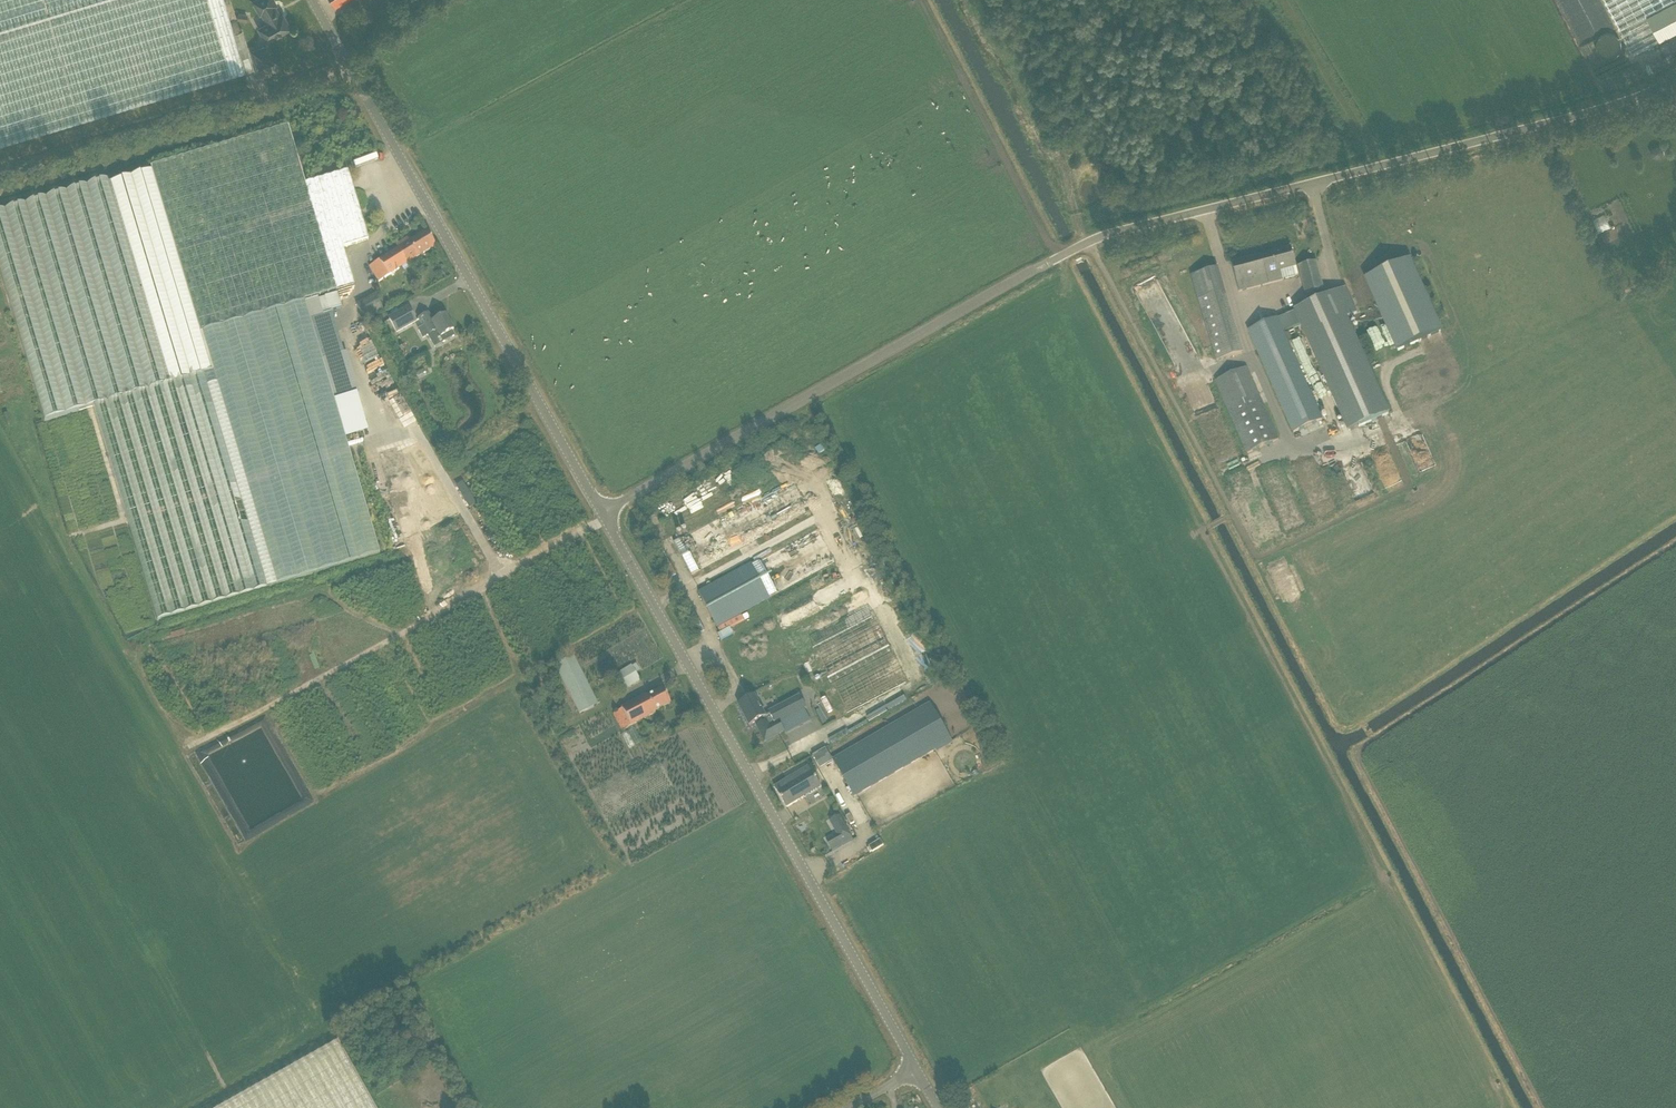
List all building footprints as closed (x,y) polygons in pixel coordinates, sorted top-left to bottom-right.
[(223,0),(81,0),(0,24),(0,145),(244,71),(233,31),(223,0)] [(81,0),(0,0),(0,24),(81,0)] [(265,41),(289,28),(282,15),(280,16),(274,6),(276,5),(273,0),(254,0),(252,1),(260,14),(261,13),(267,23),(258,28),(265,41)] [(1626,41),(1632,54),(1659,39),(1675,30),(1675,0),(1604,0),(1626,41)] [(363,38),(356,24),(348,29),(355,42),(363,38)] [(1614,45),(1614,44),(1614,41),(1613,39),(1611,36),(1610,34),(1606,32),(1603,31),(1600,31),(1597,31),(1595,32),(1593,33),(1590,35),(1588,39),(1587,41),(1587,44),(1587,47),(1588,50),(1591,54),(1595,57),(1599,58),(1602,58),(1605,57),(1607,56),(1609,54),(1611,53),(1613,50),(1613,48),(1614,45)] [(256,68),(271,63),(266,46),(251,51),(256,68)] [(151,171),(199,332),(304,300),(354,286),(342,248),(368,240),(348,172),(305,184),(288,127),(150,168),(151,171)] [(354,168),(378,162),(376,156),(352,163),(354,168)] [(0,212),(0,276),(44,422),(92,408),(203,374),(211,372),(199,332),(151,171),(108,184),(107,180),(0,212)] [(378,283),(388,276),(426,252),(435,246),(426,231),(408,242),(407,239),(397,245),(396,246),(398,249),(368,267),(378,283)] [(1232,264),(1239,292),(1283,281),(1283,280),(1298,276),(1291,249),(1232,264)] [(1398,351),(1441,332),(1409,259),(1365,279),(1398,351)] [(1298,267),(1305,295),(1324,290),(1317,262),(1298,267)] [(1191,276),(1217,361),(1242,354),(1217,268),(1191,276)] [(1248,331),(1294,433),(1322,421),(1283,332),(1301,323),(1349,432),(1388,414),(1346,319),(1357,314),(1346,288),(1295,310),(1295,311),(1277,319),(1277,318),(1248,331)] [(324,297),(318,299),(322,313),(323,315),(330,313),(329,311),(341,308),(337,293),(324,297)] [(365,322),(384,312),(375,294),(356,304),(365,322)] [(380,554),(304,300),(199,332),(211,372),(203,374),(267,588),(380,554)] [(408,308),(389,319),(397,333),(416,323),(408,308)] [(422,327),(418,329),(423,338),(427,336),(428,335),(431,339),(438,335),(443,343),(455,336),(452,331),(453,331),(444,316),(432,323),(427,314),(419,319),(423,326),(422,327)] [(1215,379),(1247,454),(1278,440),(1246,368),(1219,380),(1218,378),(1215,379)] [(267,588),(203,374),(92,408),(157,620),(267,588)] [(798,480),(674,535),(692,575),(703,571),(701,566),(737,550),(736,549),(814,514),(798,480)] [(463,483),(457,487),(470,509),(476,506),(463,483)] [(699,595),(717,627),(770,598),(752,566),(699,595)] [(847,580),(724,636),(733,654),(856,598),(847,580)] [(906,683),(872,616),(812,647),(847,714),(906,683)] [(578,714),(596,705),(572,657),(553,666),(578,714)] [(631,665),(619,672),(628,687),(640,680),(636,673),(632,667),(631,665)] [(636,701),(620,708),(621,710),(630,727),(654,714),(653,713),(670,704),(662,690),(646,698),(645,696),(636,701)] [(759,726),(757,727),(765,742),(784,732),(779,723),(807,708),(800,696),(769,712),(771,715),(766,718),(755,697),(739,705),(744,715),(746,714),(748,718),(746,719),(750,726),(757,722),(759,726)] [(905,696),(867,712),(870,719),(908,703),(905,696)] [(930,703),(832,760),(854,798),(936,751),(937,753),(953,743),(930,703)] [(806,769),(774,787),(787,808),(822,787),(812,772),(808,774),(806,769)] [(840,817),(830,822),(842,842),(851,837),(840,817)] [(881,840),(869,847),(872,853),(884,846),(881,840)] [(338,1042),(220,1107),(375,1107),(338,1042)]
